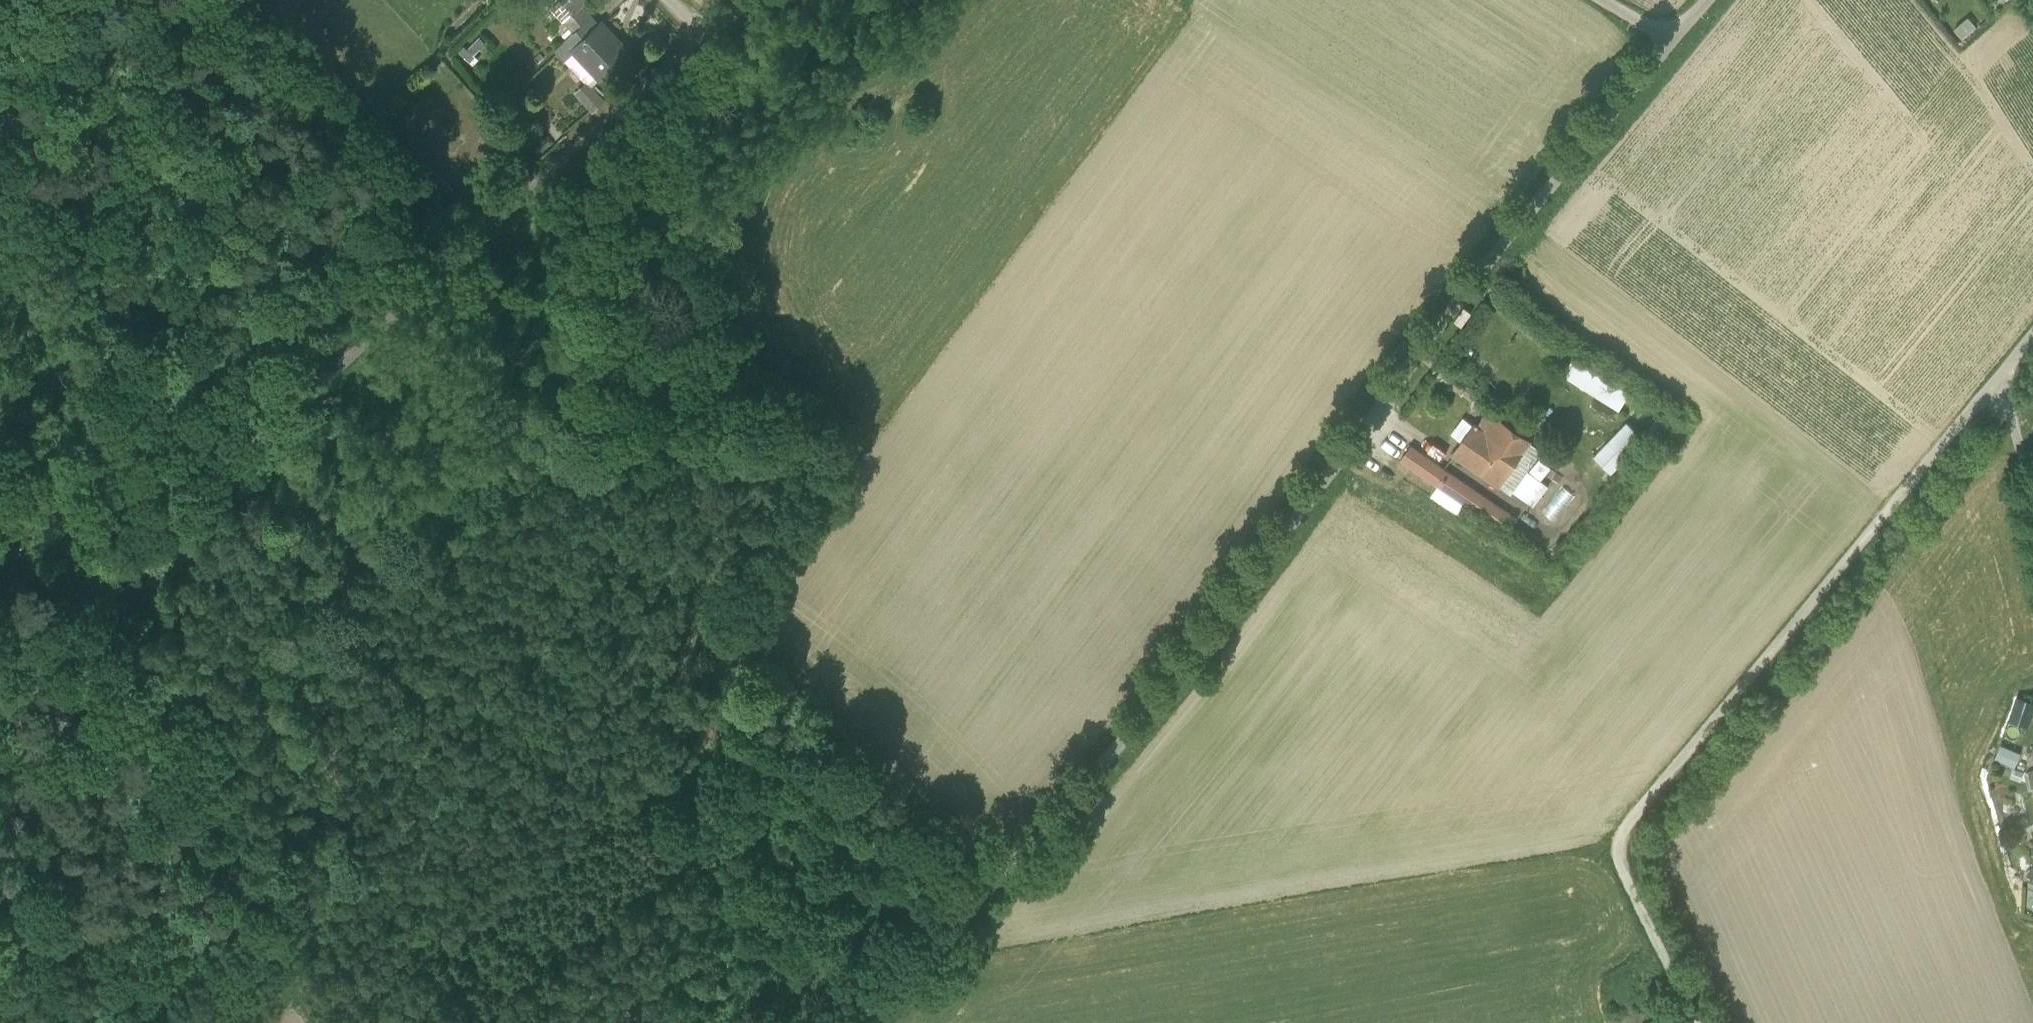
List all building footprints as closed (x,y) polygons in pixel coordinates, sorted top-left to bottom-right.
[(574,11),(575,11),(582,5),(587,0),(564,0),(574,11)] [(620,40),(653,22),(641,1),(608,19),(620,40)] [(582,5),(575,11),(574,11),(564,21),(574,32),(592,16),(582,5)] [(592,16),(574,32),(583,41),(600,24),(592,16)] [(629,52),(602,23),(600,24),(583,41),(573,50),(601,79),(629,52)] [(574,32),(560,46),(568,54),(573,50),(583,41),(574,32)] [(588,82),(595,76),(572,52),(565,58),(588,82)] [(1610,385),(1602,398),(1615,407),(1624,394),(1610,385)] [(1540,449),(1487,413),(1479,425),(1476,423),(1454,454),(1510,493),(1540,449)] [(1669,419),(1660,413),(1649,430),(1658,435),(1669,419)] [(1610,471),(1645,438),(1627,420),(1592,453),(1610,471)] [(1486,500),(1417,452),(1408,465),(1437,486),(1439,483),(1479,511),(1479,510),(1486,500)] [(1503,512),(1486,500),(1479,510),(1496,522),(1503,512)] [(1509,516),(1503,512),(1496,522),(1502,526),(1509,516)] [(2032,706),(2032,700),(2016,694),(2007,719),(2026,726),(2032,706)] [(2016,763),(2019,749),(1999,744),(1995,758),(2016,763)]
